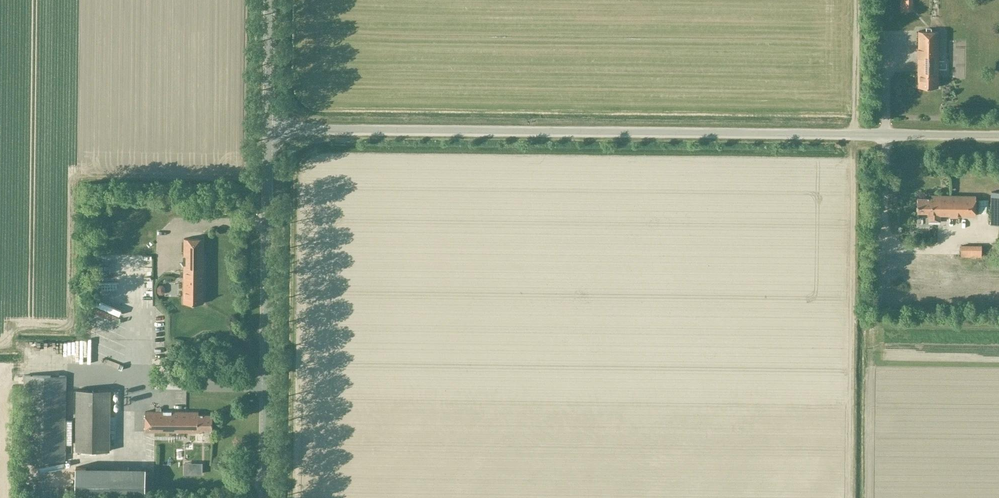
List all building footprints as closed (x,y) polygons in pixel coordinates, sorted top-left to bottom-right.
[(912,12),(912,0),(900,0),(900,11),(912,12)] [(938,87),(938,31),(918,31),(918,87),(938,87)] [(991,192),(990,224),(998,224),(998,192),(991,192)] [(927,212),(927,215),(975,216),(975,196),(931,195),(931,198),(917,198),(917,207),(916,207),(916,212),(927,212)] [(203,303),(204,239),(184,238),(183,303),(203,303)] [(981,258),(981,245),(960,245),(960,257),(981,258)] [(135,249),(134,280),(145,280),(146,249),(135,249)] [(122,299),(122,312),(128,312),(128,317),(136,317),(135,298),(122,299)] [(64,461),(65,376),(24,376),(23,461),(64,461)] [(110,451),(111,390),(76,389),(75,450),(110,451)] [(198,412),(145,411),(145,431),(202,431),(202,429),(212,429),(212,414),(198,414),(198,412)] [(76,467),(76,497),(146,497),(146,468),(76,467)] [(33,478),(27,489),(39,495),(45,484),(33,478)]
